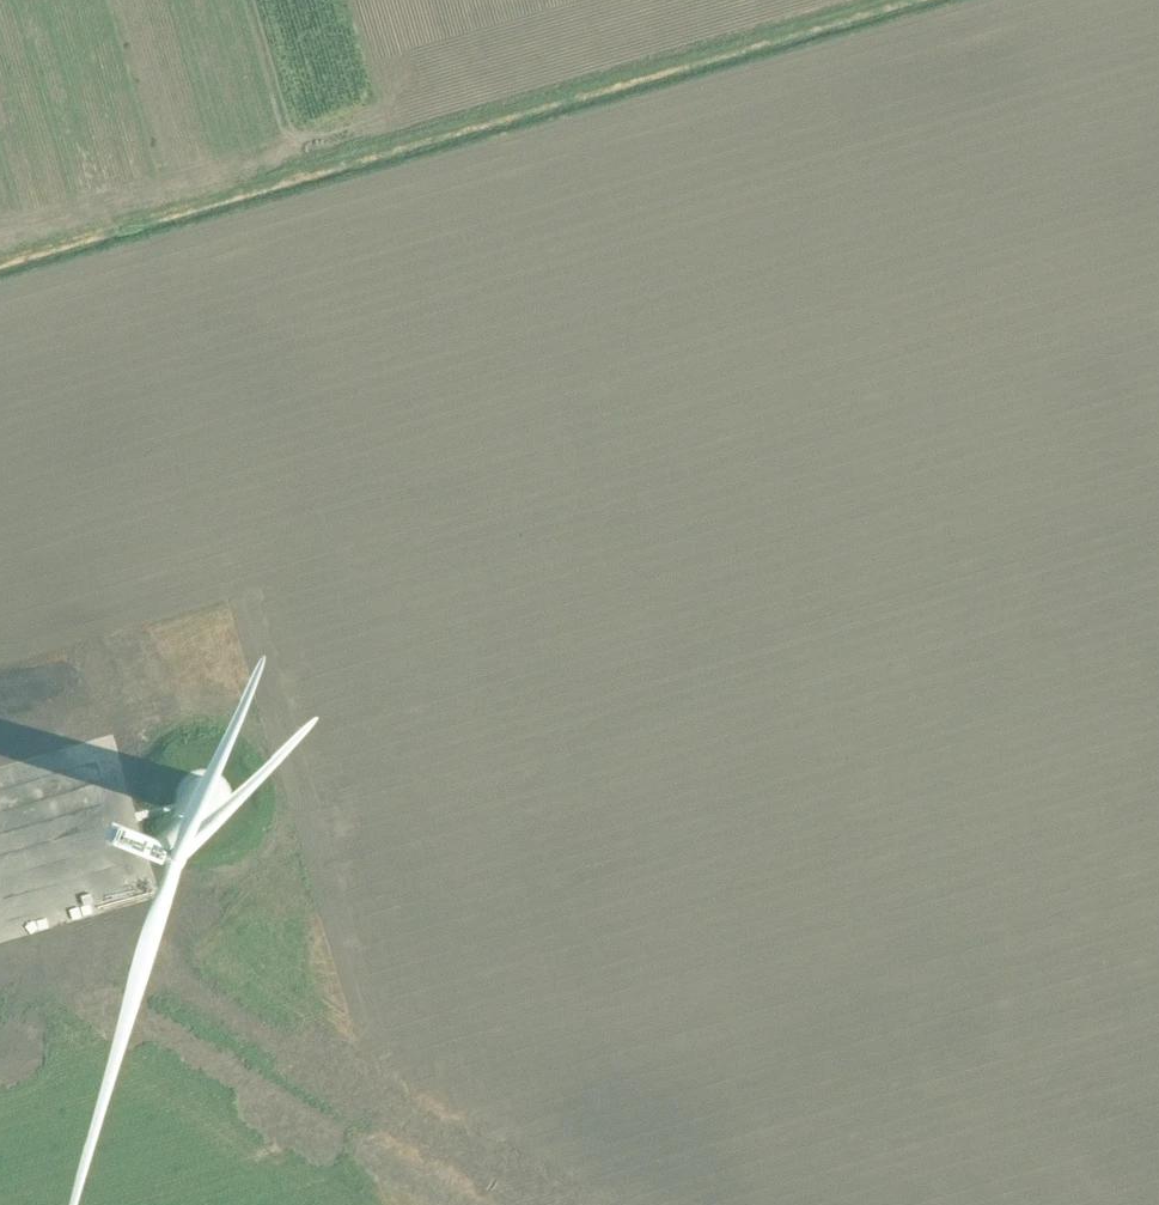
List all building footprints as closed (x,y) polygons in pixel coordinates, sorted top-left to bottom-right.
[(225,799),(225,797),(225,794),(225,791),(224,789),(223,786),(221,784),(220,782),(218,780),(215,778),(213,777),(210,776),(208,775),(205,775),(202,775),(200,775),(197,776),(195,777),(192,778),(190,780),(188,782),(186,784),(185,786),(184,789),(183,791),(182,794),(182,797),(182,799),(183,802),(184,805),(185,807),(186,809),(188,811),(190,813),(192,815),(195,816),(197,817),(200,818),(202,818),(205,818),(208,818),(211,817),(213,816),(215,815),(218,813),(220,811),(221,809),(223,807),(224,804),(225,802),(225,799)]
